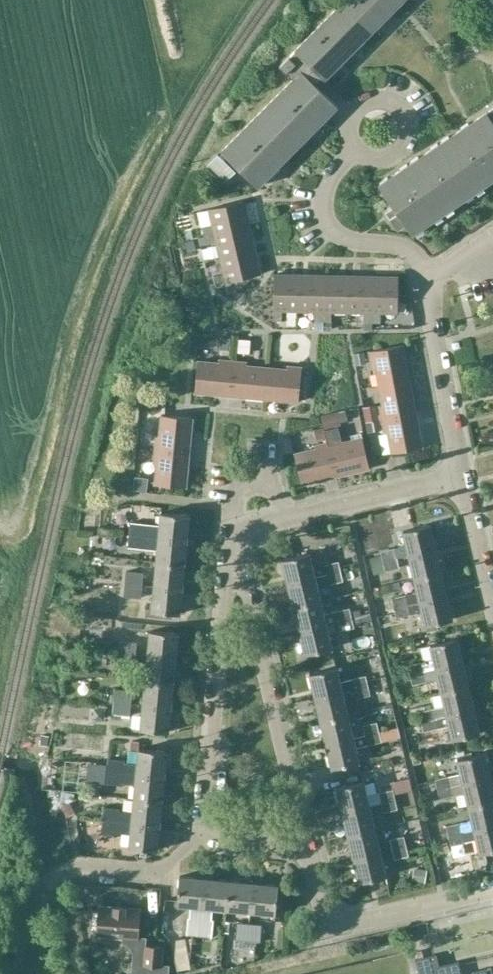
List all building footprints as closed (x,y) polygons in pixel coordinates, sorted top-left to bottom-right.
[(222,151),(224,152),(227,156),(258,186),(338,105),(320,87),(327,79),(406,0),(349,0),(284,67),(295,77),(222,151)] [(488,113),(487,113),(380,185),(393,206),(386,211),(398,229),(406,224),(413,234),(492,180),(492,109),(488,113)] [(236,171),(219,154),(209,164),(226,182),(236,171)] [(204,229),(206,237),(251,226),(245,201),(209,210),(213,227),(204,229)] [(257,250),(251,226),(206,237),(207,245),(217,243),(220,259),(257,250)] [(262,274),(257,250),(220,259),(224,275),(215,276),(217,285),(262,274)] [(283,311),(300,311),(300,275),(275,275),(274,321),(283,321),(283,311)] [(325,275),(300,275),(300,311),(316,311),(315,321),(324,321),(325,275)] [(349,276),(325,275),(324,321),(332,321),(332,311),(349,312),(349,276)] [(365,312),(365,322),(365,329),(373,329),(373,322),(374,276),(349,276),(349,312),(365,312)] [(399,302),(399,277),(374,276),(373,322),(381,322),(381,312),(399,313),(399,312),(399,302)] [(403,346),(369,352),(371,366),(375,365),(379,385),(409,380),(403,346)] [(195,392),(230,395),(233,361),(218,359),(218,362),(198,360),(195,392)] [(247,362),(233,361),(230,395),(265,398),(267,366),(247,365),(247,362)] [(286,368),(267,366),(265,398),(299,401),(302,370),(302,366),(287,365),(286,368)] [(379,406),(382,420),(416,413),(409,380),(379,385),(382,405),(379,406)] [(422,447),(416,413),(382,420),(384,433),(387,433),(391,453),(422,447)] [(161,414),(157,449),(190,452),(193,417),(161,414)] [(325,430),(328,442),(336,476),(369,468),(362,437),(342,442),(339,427),(325,430)] [(336,476),(328,442),(314,445),(315,449),(295,454),(302,484),(336,476)] [(190,452),(157,449),(153,484),(186,487),(190,452)] [(131,522),(129,536),(187,542),(189,517),(161,514),(160,525),(131,522)] [(436,549),(430,525),(404,532),(407,545),(380,551),(383,561),(397,558),(409,555),(436,549)] [(129,536),(128,548),(158,551),(157,564),(184,567),(187,542),(129,536)] [(441,572),(436,549),(409,555),(415,579),(441,572)] [(341,572),(338,561),(313,568),(309,554),(283,560),(288,584),(315,578),(328,575),(341,572)] [(400,568),(397,558),(383,561),(385,572),(400,568)] [(184,567),(157,564),(154,589),(182,591),(184,567)] [(125,571),(124,583),(142,585),(143,572),(125,571)] [(341,572),(328,575),(330,584),(343,581),(341,572)] [(415,579),(418,591),(392,598),(394,608),(447,596),(441,572),(415,579)] [(294,608),(321,601),(315,578),(288,584),(294,608)] [(124,583),(123,595),(140,597),(142,585),(124,583)] [(182,591),(154,589),(152,613),(180,616),(182,591)] [(453,619),(447,596),(394,608),(396,618),(423,611),(426,626),(453,619)] [(324,614),(321,601),(294,608),(300,631),(326,625),(326,624),(338,621),(362,616),(362,614),(361,609),(350,612),(350,608),(324,614)] [(362,616),(338,621),(340,631),(354,628),(353,624),(372,619),(370,612),(362,614),(362,616)] [(326,625),(300,631),(305,655),(332,649),(326,625)] [(150,633),(148,657),(176,660),(178,635),(150,633)] [(422,662),(408,665),(410,675),(463,663),(457,639),(431,645),(434,658),(422,662)] [(119,640),(118,653),(136,654),(137,642),(119,640)] [(118,653),(117,665),(135,667),(136,654),(118,653)] [(176,660),(148,657),(145,682),(174,685),(176,660)] [(463,663),(410,675),(413,685),(426,681),(439,678),(442,692),(469,686),(463,663)] [(316,698),(368,686),(366,675),(340,681),(337,668),(310,674),(316,698)] [(174,685),(145,682),(143,706),(171,709),(174,685)] [(321,722),(348,715),(344,701),(370,695),(368,686),(316,698),(321,722)] [(433,708),(418,712),(421,722),(474,710),(469,686),(442,692),(445,705),(433,708)] [(115,688),(114,701),(131,703),(132,690),(115,688)] [(114,701),(113,714),(130,715),(131,703),(114,701)] [(171,709),(143,706),(141,731),(169,734),(171,709)] [(474,710),(421,722),(424,732),(450,724),(453,740),(480,733),(474,710)] [(354,739),(348,715),(321,722),(327,745),(354,739)] [(363,725),(365,736),(379,733),(377,722),(363,725)] [(379,733),(365,736),(354,739),(327,745),(333,769),(359,762),(356,748),(381,742),(379,733)] [(108,759),(106,772),(165,777),(167,753),(139,750),(138,763),(125,762),(125,760),(108,759)] [(435,779),(437,790),(490,777),(485,754),(458,760),(461,772),(435,779)] [(165,777),(106,772),(105,784),(124,786),(124,783),(135,784),(134,799),(163,802),(165,777)] [(490,777),(437,790),(440,799),(466,792),(469,807),(492,801),(492,789),(490,777)] [(337,788),(343,812),(369,805),(381,802),(395,799),(393,789),(367,796),(364,782),(337,788)] [(163,802),(134,799),(133,811),(120,810),(121,808),(103,806),(102,820),(132,823),(161,826),(163,802)] [(397,809),(395,799),(381,802),(384,812),(397,809)] [(446,826),(448,836),(492,826),(492,801),(469,807),(472,819),(460,822),(446,826)] [(375,829),(369,805),(343,812),(348,835),(375,829)] [(132,823),(102,820),(101,832),(118,833),(118,831),(131,833),(129,848),(159,851),(161,826),(132,823)] [(448,836),(450,842),(451,845),(465,842),(477,839),(480,854),(492,851),(492,826),(448,836)] [(375,829),(348,835),(354,859),(381,853),(375,829)] [(405,836),(390,839),(392,849),(393,850),(407,847),(405,836)] [(407,847),(393,850),(395,860),(409,856),(407,847)] [(381,853),(354,859),(360,883),(386,876),(381,853)] [(181,876),(178,905),(191,906),(190,917),(188,917),(186,935),(200,936),(202,907),(205,879),(181,876)] [(212,937),(214,919),(212,919),(212,908),(227,910),(230,881),(205,879),(202,907),(200,936),(212,937)] [(230,881),(227,910),(251,912),(254,884),(230,881)] [(278,886),(254,884),(251,912),(275,915),(278,886)] [(137,937),(140,908),(100,905),(98,936),(124,938),(124,942),(128,943),(131,946),(133,950),(135,954),(134,963),(161,965),(163,947),(145,946),(145,938),(137,937)] [(236,921),(235,938),(249,940),(250,923),(236,921)] [(250,923),(249,940),(261,941),(262,924),(250,923)] [(415,959),(418,973),(417,973),(418,973),(462,973),(459,961),(439,965),(437,954),(415,959)]
